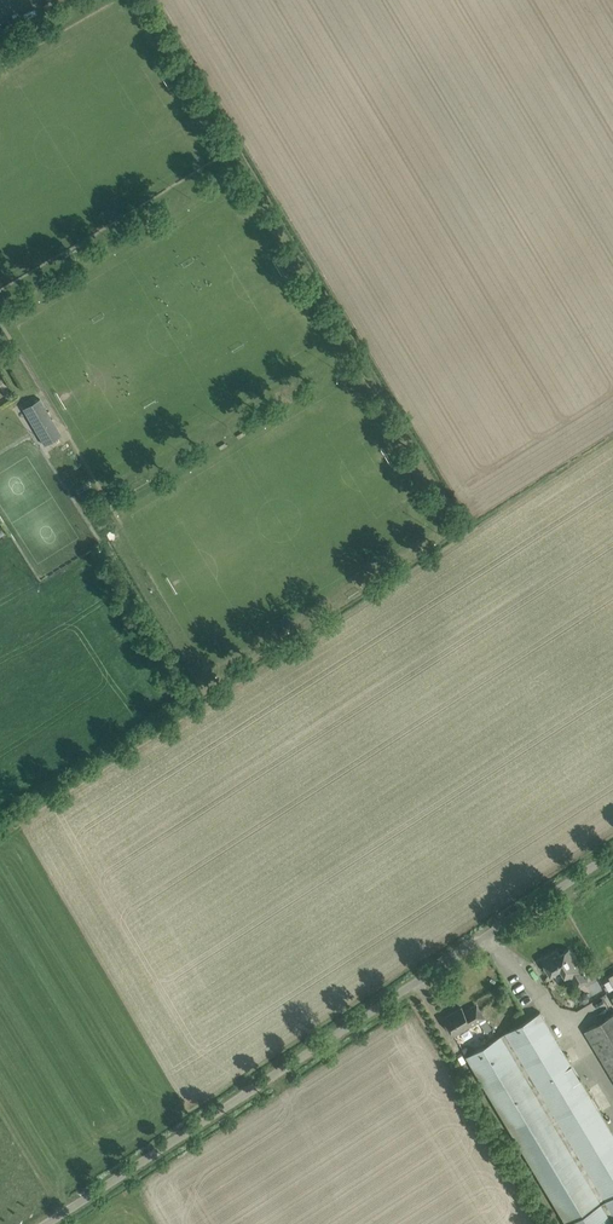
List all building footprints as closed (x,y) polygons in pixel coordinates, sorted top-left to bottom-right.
[(41,397),(23,407),(44,444),(62,434),(41,397)] [(588,980),(569,948),(560,953),(558,949),(542,959),(551,974),(561,968),(568,980),(572,978),(577,986),(588,980)] [(603,970),(599,962),(592,966),(597,974),(603,970)] [(464,1011),(462,1007),(444,1017),(454,1035),(476,1021),(477,1022),(485,1017),(477,1004),(464,1011)] [(547,1021),(540,1011),(466,1055),(567,1223),(612,1223),(612,1132),(547,1021)] [(585,1030),(612,1077),(612,1013),(585,1030)]
